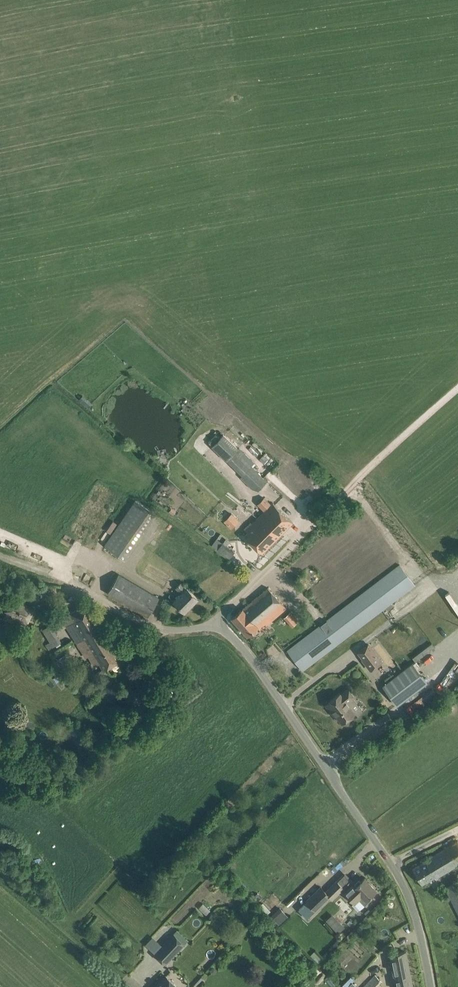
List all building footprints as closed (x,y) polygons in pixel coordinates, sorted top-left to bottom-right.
[(215,408),(205,419),(213,425),(222,414),(215,408)] [(224,434),(212,446),(227,461),(236,451),(239,449),(224,434)] [(267,481),(251,466),(242,474),(240,477),(256,492),(267,481)] [(265,511),(258,518),(267,528),(270,525),(280,535),(293,522),(273,502),(272,504),(265,498),(258,505),(265,511)] [(156,514),(135,500),(104,544),(125,559),(156,514)] [(232,511),(224,519),(232,527),(240,518),(232,511)] [(258,518),(252,524),(250,523),(244,529),(247,532),(244,535),(262,553),(280,535),(270,525),(267,528),(258,518)] [(223,543),(217,550),(229,559),(235,552),(223,543)] [(400,564),(295,644),(287,650),(302,670),(415,584),(400,564)] [(108,592),(148,616),(158,597),(119,574),(108,592)] [(174,601),(184,611),(197,598),(187,588),(181,582),(176,587),(182,593),(174,601)] [(268,587),(250,603),(268,623),(286,608),(268,587)] [(35,610),(11,598),(4,611),(20,618),(18,621),(26,625),(28,622),(29,622),(35,610)] [(62,618),(67,626),(86,657),(93,652),(103,669),(122,658),(88,602),(62,618)] [(268,623),(250,603),(232,618),(247,635),(257,626),(260,629),(268,623)] [(284,617),(292,626),(298,621),(290,612),(284,617)] [(62,642),(56,633),(51,625),(43,630),(50,642),(45,645),(48,650),(62,642)] [(414,660),(434,647),(432,642),(411,656),(414,660)] [(382,662),(368,644),(359,651),(364,658),(363,659),(371,670),(382,662)] [(382,685),(398,706),(428,683),(412,662),(395,675),(394,674),(386,680),(387,681),(382,685)] [(339,693),(326,704),(331,711),(332,710),(342,722),(352,714),(355,718),(363,711),(353,697),(354,697),(348,689),(341,695),(339,693)] [(422,862),(413,867),(423,883),(435,876),(436,878),(457,865),(457,840),(422,862)] [(352,885),(345,892),(354,902),(362,895),(366,899),(376,890),(364,878),(360,882),(359,881),(355,885),(356,886),(354,887),(352,885)] [(454,882),(445,887),(457,913),(457,880),(454,882)] [(306,901),(308,903),(298,913),(305,920),(315,910),(316,911),(330,897),(332,899),(344,887),(337,881),(326,892),(321,887),(306,901)] [(279,924),(288,915),(280,908),(272,918),(279,924)] [(331,913),(325,919),(337,932),(344,926),(331,913)] [(408,923),(395,929),(399,938),(412,932),(408,923)] [(174,934),(155,954),(165,964),(184,944),(174,934)] [(396,986),(413,986),(406,951),(390,955),(396,986)] [(363,986),(377,986),(382,981),(376,974),(363,986)] [(166,975),(155,986),(178,986),(166,975)]
